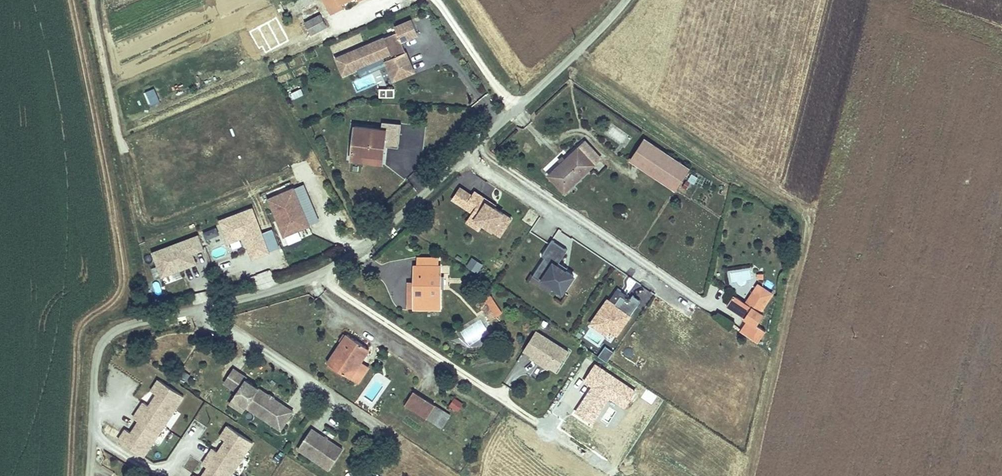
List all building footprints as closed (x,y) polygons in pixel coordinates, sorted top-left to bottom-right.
[(305,24),(298,28),(302,34),(325,22),(315,4),(299,13),(305,24)] [(402,51),(399,45),(404,43),(402,39),(419,32),(413,17),(396,25),(398,30),(338,56),(345,74),(359,68),(358,66),(392,51),(394,55),(387,58),(395,78),(415,69),(407,49),(402,51)] [(245,30),(227,37),(230,47),(249,40),(245,30)] [(396,94),(396,86),(388,86),(388,91),(381,92),(381,95),(396,94)] [(395,145),(396,122),(378,120),(377,124),(350,122),(348,152),(353,152),(380,154),(381,144),(395,145)] [(689,168),(644,138),(630,159),(675,189),(689,168)] [(562,191),(596,159),(581,143),(546,174),(562,191)] [(144,158),(134,159),(136,175),(147,173),(144,158)] [(475,190),(472,194),(460,186),(451,199),(472,213),(466,221),(479,230),(483,224),(500,236),(513,218),(495,205),(496,204),(475,190)] [(294,191),(287,194),(300,220),(309,217),(300,199),(294,191)] [(300,220),(287,194),(275,200),(238,218),(251,243),(300,220)] [(151,252),(161,277),(196,264),(192,253),(203,249),(197,235),(187,239),(151,252)] [(573,276),(557,265),(566,250),(551,240),(541,255),(544,257),(532,276),(541,282),(542,279),(562,293),(573,276)] [(214,251),(216,258),(226,255),(223,247),(214,251)] [(243,254),(247,265),(252,263),(247,252),(243,254)] [(478,273),(484,264),(472,256),(466,265),(478,273)] [(408,266),(408,284),(412,284),(411,308),(435,308),(436,266),(408,266)] [(761,310),(773,291),(759,282),(751,295),(754,297),(750,303),(747,301),(734,293),(728,304),(749,317),(758,323),(765,313),(761,310)] [(615,339),(640,300),(616,285),(591,323),(615,339)] [(476,305),(480,308),(488,296),(478,290),(469,301),(460,309),(464,314),(476,305)] [(754,329),(758,323),(749,317),(745,323),(754,329)] [(583,325),(575,335),(597,353),(606,343),(583,325)] [(568,349),(537,329),(524,350),(555,369),(568,349)] [(354,365),(356,360),(354,359),(362,347),(341,334),(322,363),(345,378),(354,365)] [(606,362),(614,351),(606,344),(598,355),(606,362)] [(354,359),(356,360),(364,349),(362,347),(354,359)] [(354,365),(345,378),(351,382),(360,369),(354,365)] [(224,386),(234,372),(227,368),(218,382),(224,386)] [(287,411),(240,379),(241,377),(234,372),(224,386),(231,391),(227,398),(240,407),(268,425),(272,418),(279,423),(287,411)] [(138,420),(129,433),(124,430),(118,440),(122,443),(144,457),(184,397),(162,383),(157,379),(150,389),(155,393),(147,406),(142,402),(132,416),(138,420)] [(409,392),(401,405),(424,418),(431,405),(409,392)] [(193,395),(182,412),(193,419),(204,401),(193,395)] [(240,407),(227,398),(223,403),(237,412),(240,407)] [(455,398),(450,405),(458,411),(463,404),(455,398)] [(449,415),(431,405),(424,418),(442,428),(449,415)] [(275,430),(279,423),(272,418),(268,425),(275,430)] [(254,442),(233,428),(227,425),(220,436),(225,439),(217,452),(211,448),(201,463),(207,467),(201,475),(231,475),(254,442)] [(337,448),(306,428),(293,448),(324,469),(337,448)]
